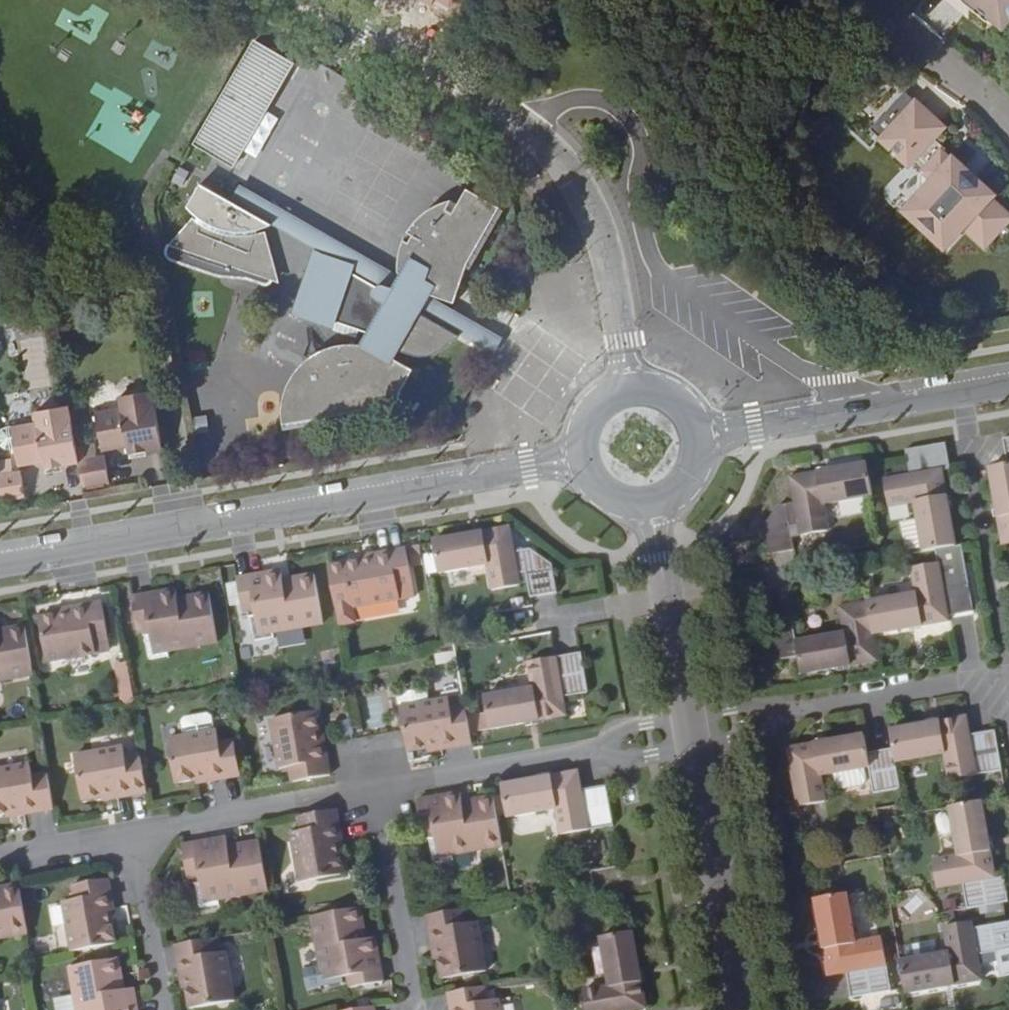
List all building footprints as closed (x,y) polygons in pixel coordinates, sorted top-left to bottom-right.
[(971,12),(973,10),(972,4),(967,0),(956,0),(971,12)] [(972,4),(973,10),(971,12),(999,36),(1008,24),(1008,0),(967,0),(972,4)] [(289,57),(255,38),(193,146),(228,165),(289,57)] [(967,167),(957,159),(954,162),(944,153),(948,149),(936,138),(945,127),(906,92),(896,103),(900,107),(894,114),(890,111),(882,120),(880,126),(880,130),(880,133),(881,139),(911,165),(916,158),(927,169),(924,173),(934,182),(923,194),(922,196),(921,205),(923,212),(924,217),(928,226),(951,245),(970,224),(990,241),(1008,219),(1008,212),(993,197),(996,194),(978,178),(973,184),(962,173),(967,167)] [(900,107),(896,103),(890,111),(894,114),(900,107)] [(978,178),(967,167),(962,173),(973,184),(978,178)] [(920,178),(923,194),(934,182),(924,173),(920,178)] [(465,342),(491,355),(499,339),(454,315),(471,268),(499,213),(467,197),(455,221),(447,216),(453,203),(450,202),(439,207),(426,213),(415,225),(413,228),(407,243),(402,260),(402,271),(403,279),(246,193),(239,206),(203,187),(192,204),(200,216),(170,248),(282,289),(268,234),(277,228),(317,250),(296,318),(337,332),(340,324),(376,336),(371,348),(360,349),(349,349),(335,353),(321,360),(310,369),(301,383),(293,399),(287,431),(401,418),(418,376),(399,364),(401,358),(417,361),(424,361),(430,361),(434,359),(443,357),(454,352),(465,342)] [(499,339),(491,355),(500,360),(508,344),(499,339)] [(146,451),(163,448),(152,390),(119,396),(120,407),(95,411),(102,452),(128,447),(144,444),(146,451)] [(78,459),(69,405),(35,411),(37,421),(12,426),(15,446),(19,466),(44,461),(59,459),(61,466),(79,463),(78,459)] [(12,426),(2,428),(0,431),(0,444),(6,447),(15,446),(12,426)] [(130,454),(146,451),(144,444),(128,447),(130,454)] [(933,550),(959,546),(953,509),(946,509),(944,497),(950,495),(946,467),(950,467),(946,445),(906,452),(910,471),(883,476),(889,507),(912,503),(921,552),(933,550)] [(79,463),(83,486),(110,481),(105,455),(78,459),(79,463)] [(26,496),(21,470),(12,471),(9,457),(0,459),(0,501),(26,496)] [(46,469),(61,466),(59,459),(44,461),(46,469)] [(873,496),(867,463),(822,471),(823,477),(812,479),(810,474),(792,477),(796,496),(780,499),(762,525),(767,554),(796,549),(793,525),(801,524),(803,535),(832,529),(828,504),(873,496)] [(1003,465),(989,468),(995,504),(1001,502),(1003,516),(997,517),(1002,544),(1008,543),(1008,465),(1003,465)] [(946,509),(953,509),(950,495),(944,497),(946,509)] [(471,544),(470,536),(432,542),(438,574),(488,565),(492,591),(519,586),(517,575),(526,574),(530,597),(556,592),(552,565),(531,549),(513,553),(509,528),(482,533),(484,541),(471,544)] [(482,533),(470,536),(471,544),(484,541),(482,533)] [(972,583),(965,545),(959,546),(933,550),(936,565),(911,570),(913,577),(915,592),(867,602),(873,633),(907,627),(906,623),(919,621),(919,625),(950,619),(950,614),(976,610),(972,583)] [(369,564),(368,560),(346,564),(353,609),(403,600),(400,589),(415,587),(409,549),(379,554),(380,562),(369,564)] [(367,557),(368,560),(369,564),(380,562),(379,554),(367,557)] [(287,587),(286,581),(284,571),(240,579),(246,613),(257,611),(258,616),(252,617),(257,641),(276,638),(276,633),(325,624),(317,575),(300,577),(297,586),(287,587)] [(300,577),(286,581),(287,587),(297,586),(300,577)] [(180,606),(178,598),(177,589),(132,597),(139,631),(150,629),(151,635),(146,636),(150,659),(169,656),(169,651),(218,643),(210,593),(192,595),(190,604),(180,606)] [(192,595),(178,598),(180,606),(190,604),(192,595)] [(851,665),(878,660),(873,633),(867,602),(842,606),(845,629),(797,638),(792,615),(768,620),(774,655),(799,650),(803,673),(837,667),(837,662),(851,660),(851,665)] [(64,618),(63,614),(40,619),(48,663),(97,654),(95,643),(110,641),(103,603),(73,608),(75,616),(64,618)] [(62,610),(63,614),(64,618),(75,616),(73,608),(62,610)] [(26,627),(9,629),(7,638),(0,639),(0,682),(34,676),(26,627)] [(0,631),(0,639),(7,638),(9,629),(0,631)] [(536,712),(538,720),(565,715),(562,697),(588,693),(581,653),(529,662),(533,688),(484,698),(490,729),(527,722),(526,714),(536,712)] [(400,707),(404,732),(408,752),(431,748),(430,744),(442,741),(444,749),(472,744),(466,706),(453,709),(450,699),(400,707)] [(381,726),(380,700),(363,700),(363,727),(381,726)] [(290,768),(293,783),(331,776),(325,746),(318,748),(316,737),(320,736),(316,712),(271,720),(280,769),(290,768)] [(527,722),(538,720),(536,712),(526,714),(527,722)] [(951,778),(1007,766),(1000,728),(973,733),(970,713),(941,719),(942,725),(929,728),(928,722),(890,729),(893,748),(896,763),(947,753),(951,778)] [(942,725),(941,719),(928,722),(929,728),(942,725)] [(210,781),(226,778),(220,743),(217,730),(168,739),(176,783),(198,779),(197,775),(208,773),(210,781)] [(900,787),(896,763),(893,748),(869,752),(866,733),(830,740),(831,745),(819,747),(818,742),(789,747),(800,806),(829,800),(825,775),(871,767),(875,791),(900,787)] [(318,748),(325,746),(323,735),(320,736),(316,737),(318,748)] [(226,778),(241,776),(234,740),(220,743),(226,778)] [(430,744),(431,748),(431,752),(444,749),(442,741),(430,744)] [(117,798),(148,793),(141,755),(126,758),(124,748),(75,756),(83,800),(103,796),(103,792),(115,790),(117,798)] [(54,810),(48,775),(33,777),(31,764),(0,770),(0,815),(11,813),(10,809),(22,807),(24,815),(54,810)] [(197,775),(198,779),(199,783),(210,781),(208,773),(197,775)] [(540,787),(539,779),(503,786),(509,818),(558,810),(562,835),(615,826),(608,786),(582,790),(579,773),(552,777),(554,784),(540,787)] [(552,777),(539,779),(540,787),(554,784),(552,777)] [(104,800),(117,798),(115,790),(103,792),(103,796),(104,800)] [(462,794),(417,801),(421,826),(422,835),(434,833),(435,839),(431,839),(435,863),(454,860),(453,856),(503,847),(494,797),(479,799),(476,807),(465,809),(464,802),(462,794)] [(479,799),(464,802),(465,809),(476,807),(479,799)] [(970,909),(1008,902),(1008,900),(1005,875),(998,876),(993,848),(988,849),(985,837),(991,836),(984,802),(984,800),(951,806),(951,808),(960,855),(933,859),(939,889),(966,885),(970,909)] [(12,817),(24,815),(22,807),(10,809),(11,813),(12,817)] [(334,841),(343,839),(337,811),(299,817),(302,831),(291,833),(300,883),(344,875),(340,851),(336,852),(334,841)] [(988,849),(993,848),(991,836),(985,837),(988,849)] [(269,891),(260,840),(243,844),(240,851),(230,854),(229,846),(227,837),(182,846),(188,880),(199,877),(200,882),(195,883),(200,908),(220,904),(220,900),(269,891)] [(345,851),(343,839),(334,841),(336,852),(340,851),(345,851)] [(240,851),(243,844),(229,846),(230,854),(240,851)] [(71,952),(116,944),(112,921),(107,921),(105,911),(114,910),(108,879),(75,885),(78,901),(63,904),(71,952)] [(20,884),(3,888),(1,895),(0,895),(0,940),(29,935),(20,884)] [(830,947),(825,949),(830,977),(848,974),(852,997),(890,990),(880,937),(857,941),(848,892),(816,898),(822,935),(827,934),(830,947)] [(364,925),(360,907),(311,916),(320,966),(315,967),(319,986),(343,982),(343,978),(348,977),(350,989),(383,982),(375,937),(366,939),(359,940),(357,929),(364,925)] [(463,909),(427,915),(433,947),(441,945),(443,957),(438,957),(442,981),(486,972),(477,922),(466,924),(463,909)] [(107,921),(112,921),(116,920),(114,910),(105,911),(107,921)] [(905,996),(943,989),(942,985),(954,982),(955,987),(984,981),(979,954),(1008,948),(1008,921),(975,927),(973,921),(944,926),(949,951),(901,960),(899,960),(904,988),(905,996)] [(366,939),(364,925),(357,929),(359,940),(366,939)] [(640,968),(633,933),(601,939),(610,987),(584,992),(587,1009),(636,1009),(647,1008),(642,981),(634,983),(631,970),(640,968)] [(211,940),(175,946),(180,977),(188,976),(190,986),(186,987),(190,1009),(235,1001),(226,952),(213,954),(211,940)] [(441,945),(433,947),(434,958),(438,957),(443,957),(441,945)] [(122,977),(119,959),(69,968),(77,1009),(137,1009),(133,989),(125,990),(118,992),(115,981),(122,977)] [(642,981),(640,968),(631,970),(634,983),(642,981)] [(188,976),(180,977),(182,987),(186,987),(190,986),(188,976)] [(125,990),(122,977),(115,981),(118,992),(125,990)] [(449,993),(451,1009),(501,1009),(500,1000),(486,1002),(483,987),(449,993)]
